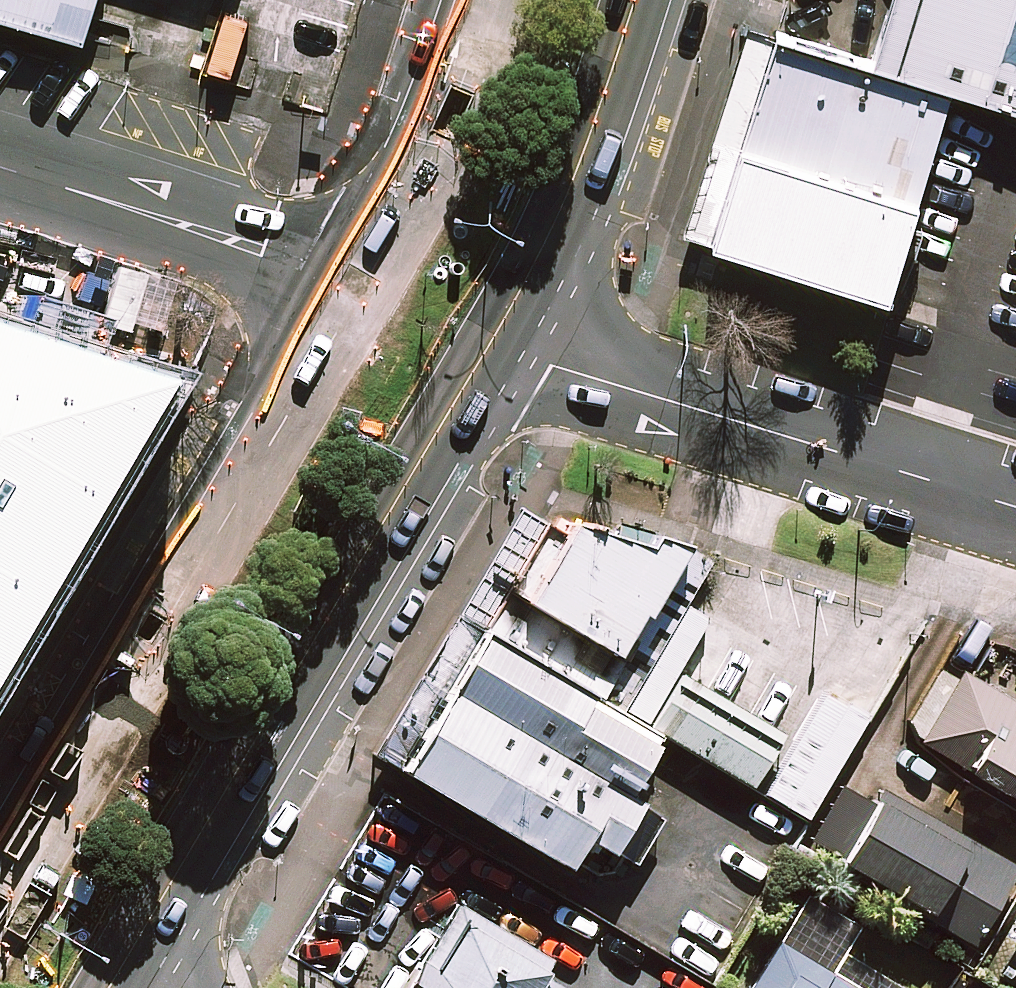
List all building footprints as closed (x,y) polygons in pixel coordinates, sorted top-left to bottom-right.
[(71,23),(78,0),(0,0),(0,1),(71,23)] [(872,63),(1015,107),(1015,0),(887,0),(872,63)] [(776,33),(741,144),(918,201),(953,89),(776,33)] [(918,201),(741,144),(711,239),(888,295),(918,201)] [(0,337),(0,634),(130,413),(0,337)] [(542,526),(479,634),(620,713),(709,562),(649,536),(644,545),(561,520),(555,531),(542,526)] [(620,713),(479,634),(393,765),(566,865),(659,736),(645,727),(620,713)] [(941,673),(912,723),(916,755),(1015,815),(1015,675),(941,673)] [(781,735),(677,674),(645,727),(659,736),(750,790),(781,735)] [(963,945),(1005,871),(841,779),(799,854),(963,945)] [(459,890),(406,982),(416,987),(564,987),(580,960),(459,890)] [(800,897),(733,987),(860,987),(831,967),(854,935),(800,897)]
